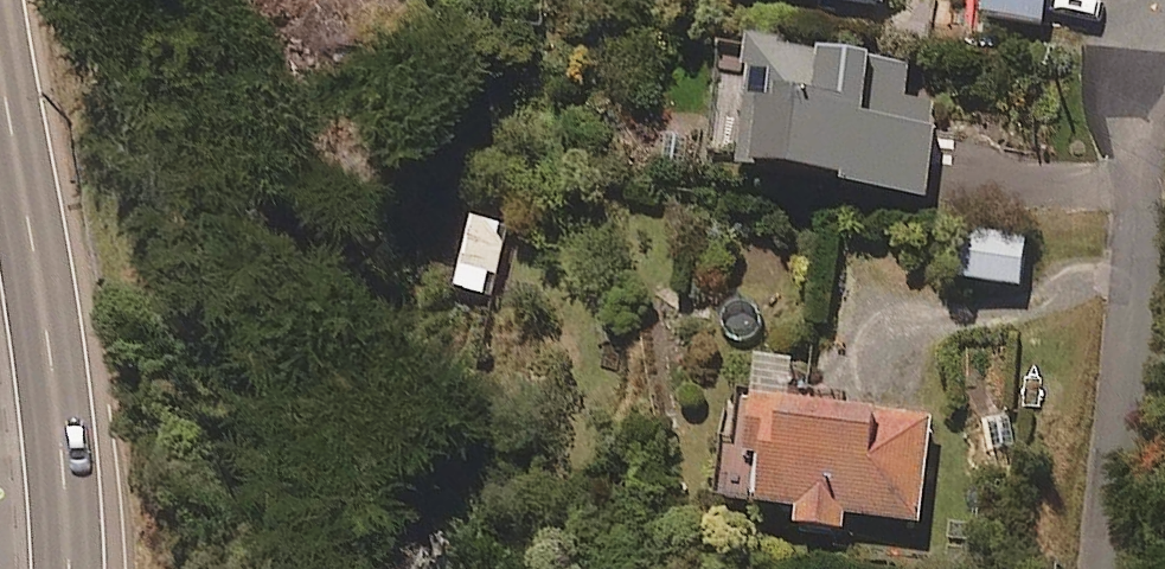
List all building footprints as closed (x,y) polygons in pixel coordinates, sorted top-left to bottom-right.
[(978,14),(1039,24),(1043,0),(980,0),(978,14)] [(912,64),(748,48),(745,86),(718,83),(709,166),(839,180),(838,189),(926,198),(934,127),(906,124),(912,64)] [(507,229),(467,219),(449,288),(489,298),(507,229)] [(1024,240),(969,237),(966,283),(1021,286),(1024,240)] [(753,361),(749,400),(729,398),(727,421),(719,500),(793,507),(791,528),(840,533),(842,515),(917,523),(928,417),(783,403),(786,364),(753,361)]
